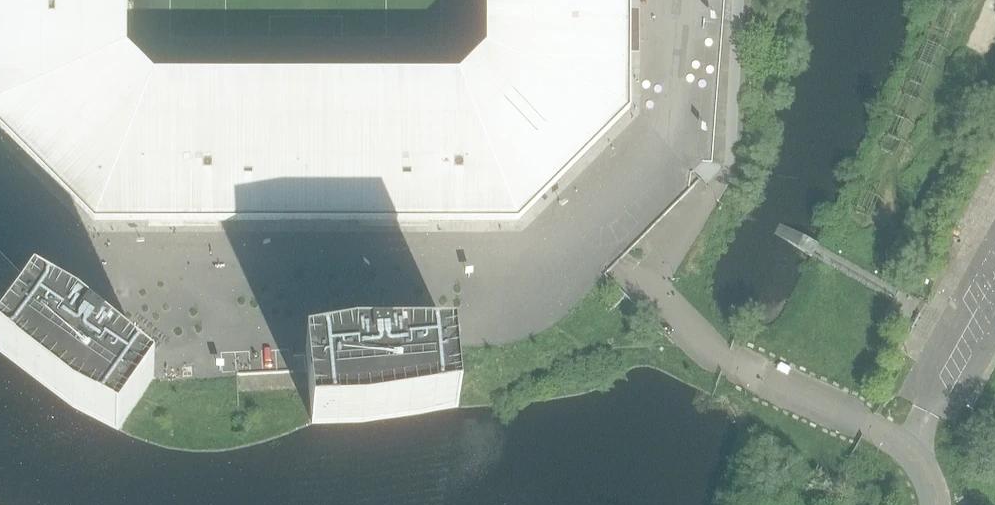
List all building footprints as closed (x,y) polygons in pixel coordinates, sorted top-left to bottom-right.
[(33,181),(93,238),(522,240),(591,171),(637,123),(636,0),(478,0),(478,50),(458,69),(156,72),(130,51),(130,0),(0,0),(0,149),(33,181)] [(118,430),(153,377),(77,315),(34,291),(8,330),(0,341),(0,351),(54,392),(73,406),(118,430)] [(305,353),(311,424),(361,422),(458,407),(452,344),(354,344),(305,353)]
